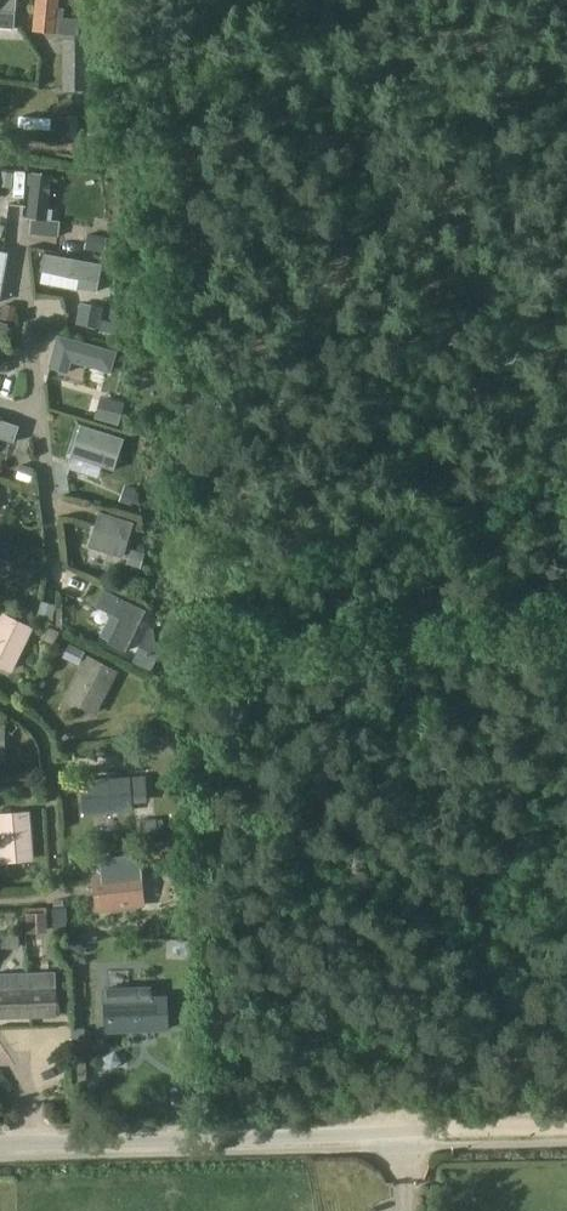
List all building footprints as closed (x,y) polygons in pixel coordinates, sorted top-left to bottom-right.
[(13,13),(14,0),(0,0),(0,12),(13,13)] [(56,18),(58,0),(35,0),(32,33),(78,36),(79,19),(56,18)] [(0,40),(0,52),(9,53),(9,40),(0,40)] [(86,41),(61,41),(60,90),(94,91),(95,65),(87,65),(86,49),(86,41)] [(0,176),(0,187),(11,189),(14,175),(1,173),(0,176)] [(31,174),(26,221),(48,223),(53,176),(31,174)] [(87,235),(85,250),(103,253),(106,238),(87,235)] [(42,254),(38,271),(76,278),(75,286),(95,291),(99,264),(42,254)] [(3,305),(1,320),(14,322),(17,308),(3,305)] [(81,310),(77,325),(98,330),(101,314),(81,310)] [(116,336),(118,324),(101,321),(99,333),(116,336)] [(59,338),(50,368),(70,373),(72,365),(109,375),(115,353),(59,338)] [(5,374),(8,363),(0,361),(0,372),(5,374)] [(77,382),(74,404),(98,407),(101,385),(77,382)] [(111,399),(105,423),(119,426),(125,403),(111,399)] [(123,440),(80,427),(71,457),(114,471),(123,440)] [(20,466),(16,478),(30,483),(34,471),(20,466)] [(125,486),(120,502),(131,506),(132,503),(136,492),(136,490),(125,486)] [(133,525),(98,514),(88,548),(123,558),(133,525)] [(131,550),(126,565),(140,569),(144,554),(131,550)] [(144,613),(103,593),(95,609),(119,620),(108,644),(125,652),(144,613)] [(41,602),(37,617),(52,621),(56,606),(41,602)] [(0,629),(0,664),(14,671),(34,630),(6,616),(0,629)] [(149,626),(131,664),(151,673),(157,660),(153,628),(149,626)] [(70,645),(63,658),(78,666),(85,653),(70,645)] [(92,659),(71,700),(99,714),(119,673),(92,659)] [(88,815),(150,811),(148,780),(86,784),(88,815)] [(37,860),(34,815),(3,817),(6,862),(37,860)] [(156,820),(140,822),(142,839),(158,837),(158,835),(156,821),(156,820)] [(100,860),(101,879),(93,879),(95,907),(143,903),(139,857),(100,860)] [(46,914),(26,915),(27,934),(47,933),(46,914)] [(55,973),(24,974),(25,992),(26,1016),(53,1015),(56,1015),(55,991),(55,973)] [(26,1016),(25,992),(24,974),(0,975),(0,1017),(26,1016)] [(108,989),(109,1003),(107,1003),(108,1032),(165,1032),(165,1003),(148,1003),(148,989),(108,989)] [(58,1035),(57,1023),(0,1024),(0,1036),(58,1035)]
